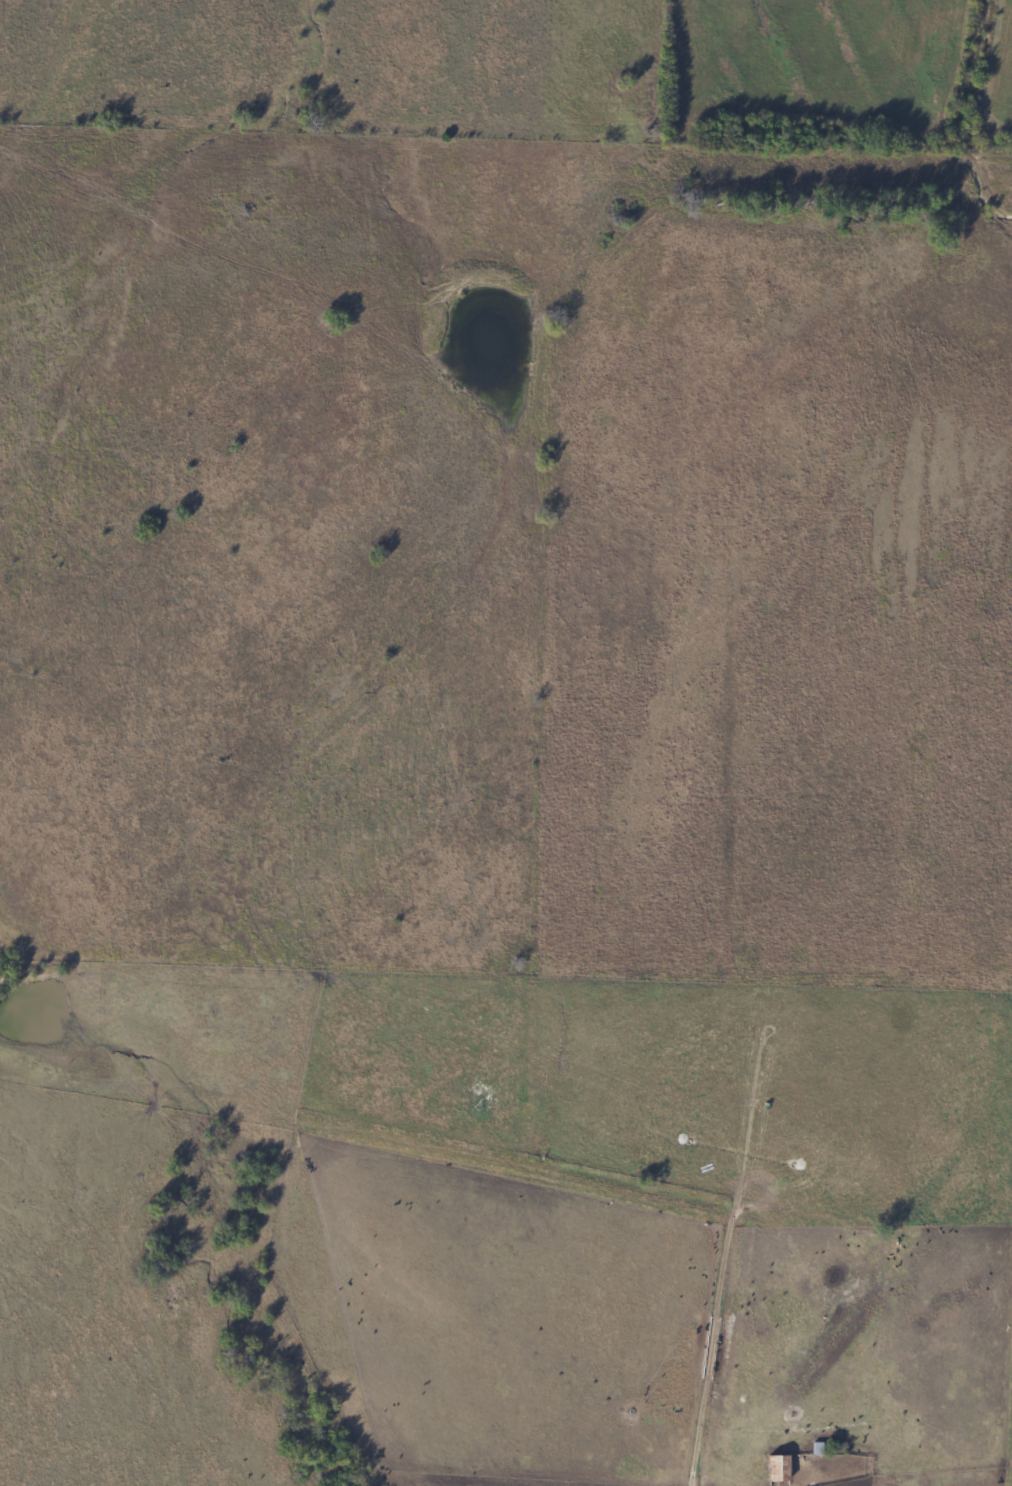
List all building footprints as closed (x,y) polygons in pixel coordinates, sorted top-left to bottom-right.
[(767,1458),(767,1483),(788,1483),(788,1458),(767,1458)]
